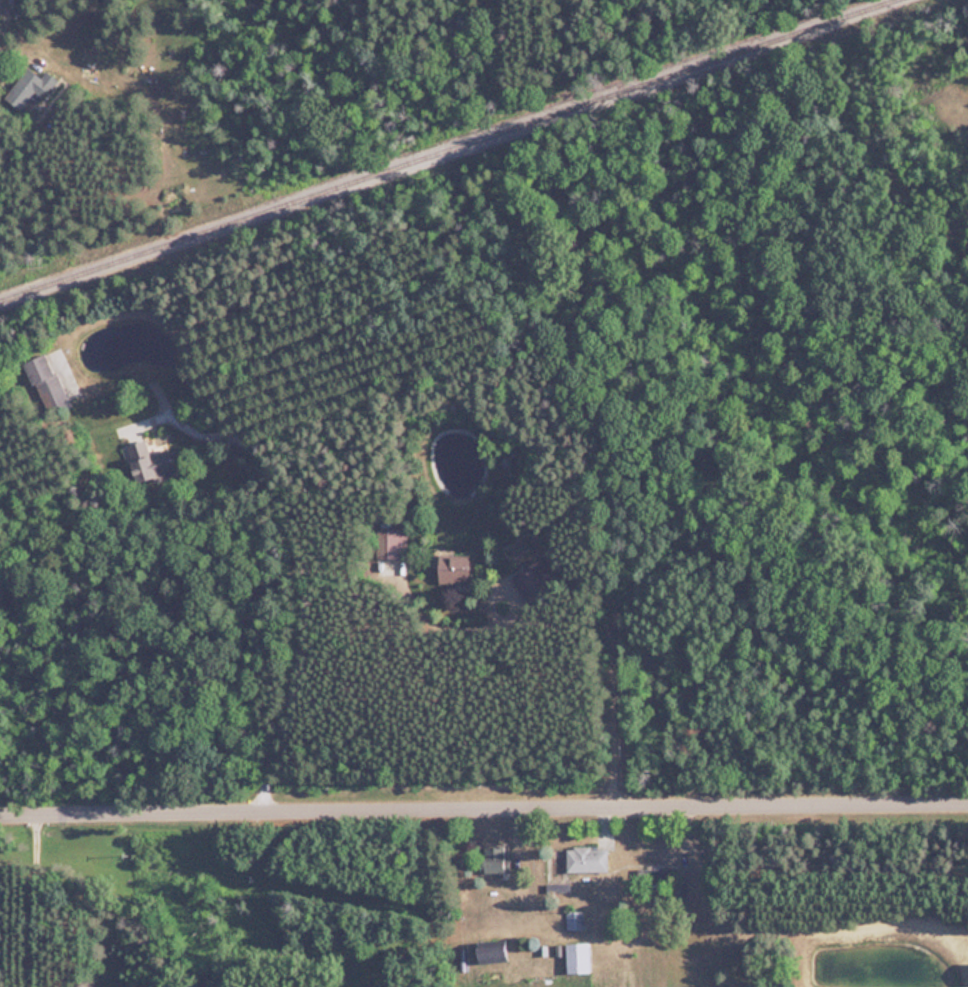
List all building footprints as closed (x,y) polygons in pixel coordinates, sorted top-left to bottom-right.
[(42,97),(56,78),(46,71),(41,77),(27,67),(3,98),(19,110),(34,91),(42,97)] [(24,362),(42,410),(64,402),(47,354),(24,362)] [(136,483),(175,473),(170,451),(150,456),(146,440),(126,445),(136,483)] [(405,557),(405,528),(376,528),(376,557),(405,557)] [(469,555),(438,555),(438,583),(469,583),(469,555)] [(529,595),(543,588),(531,566),(518,573),(529,595)] [(608,847),(565,847),(565,871),(608,871),(608,847)] [(674,898),(681,900),(684,883),(677,881),(674,898)] [(507,940),(479,940),(479,962),(507,962),(507,940)] [(566,943),(566,973),(589,973),(589,943),(566,943)]
